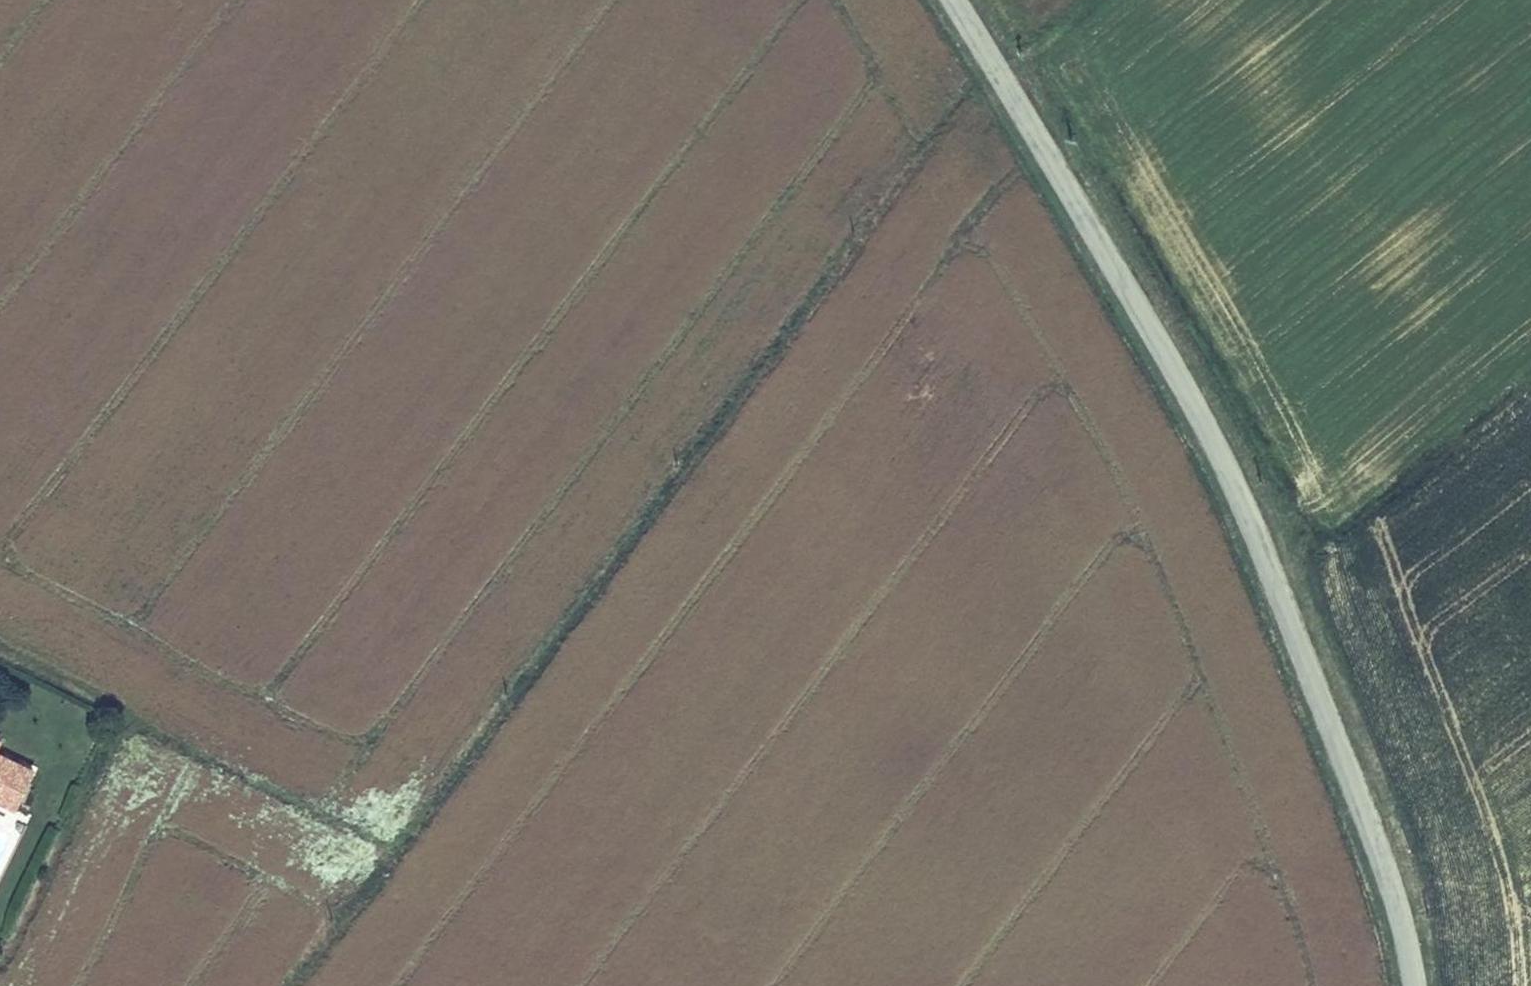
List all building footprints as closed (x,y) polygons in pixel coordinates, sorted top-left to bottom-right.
[(13,802),(32,768),(0,751),(0,796),(13,802)]
